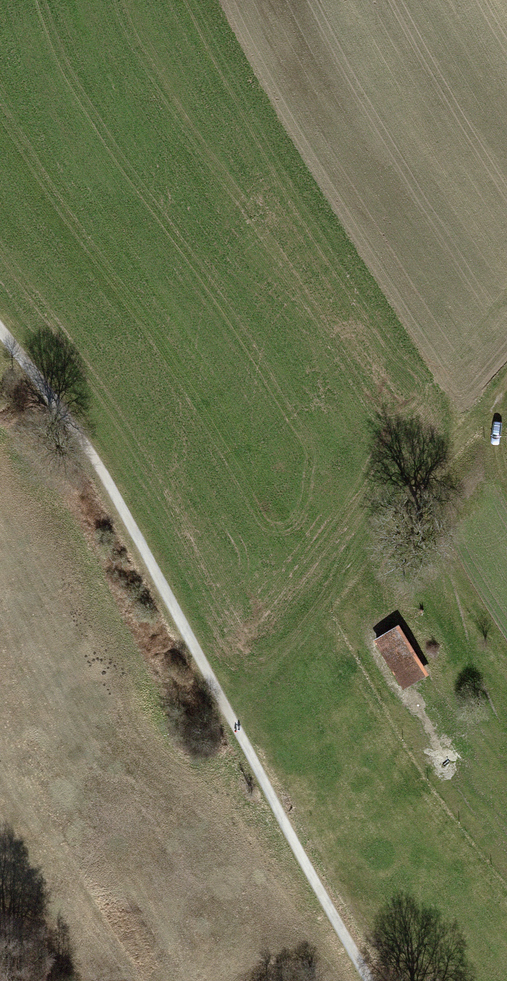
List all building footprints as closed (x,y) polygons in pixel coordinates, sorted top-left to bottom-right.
[(397,628),(371,643),(403,696),(429,680),(397,628)]
